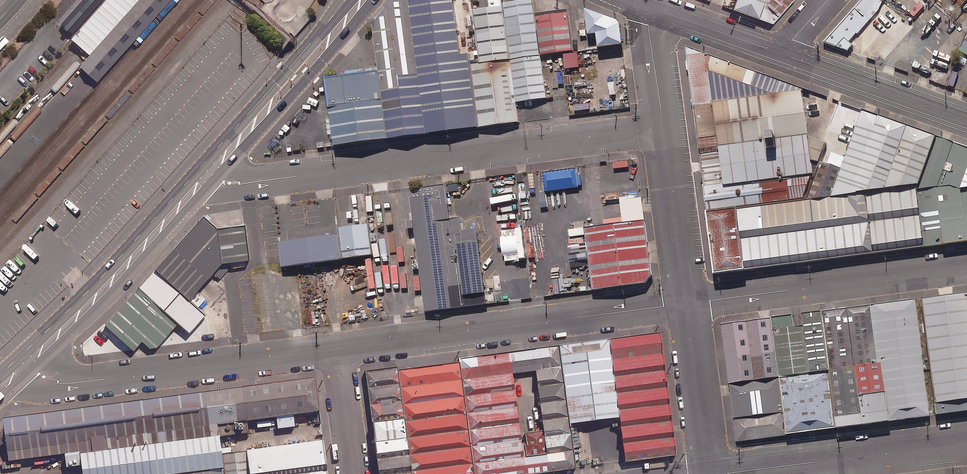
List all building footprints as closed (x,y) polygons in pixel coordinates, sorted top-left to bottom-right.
[(61,23),(72,33),(102,0),(82,0),(61,23)] [(81,65),(98,81),(170,0),(139,0),(81,65)] [(386,140),(428,135),(411,0),(395,0),(372,25),(378,73),(386,140)] [(511,60),(541,55),(536,15),(534,0),(502,0),(503,7),(511,60)] [(760,18),(766,0),(737,0),(734,8),(760,18)] [(760,18),(775,23),(797,0),(766,0),(760,18)] [(828,40),(851,48),(891,2),(889,0),(863,0),(828,40)] [(481,64),(511,60),(503,7),(474,11),(481,64)] [(536,15),(541,55),(547,55),(574,51),(568,11),(536,15)] [(619,22),(587,11),(590,36),(598,35),(600,49),(624,46),(622,25),(619,22)] [(684,48),(691,105),(799,88),(686,46),(684,48)] [(578,53),(564,55),(566,69),(580,67),(578,53)] [(541,55),(511,60),(516,103),(553,98),(547,55),(541,55)] [(519,120),(511,60),(481,64),(473,65),(481,125),(519,120)] [(328,78),(336,146),(386,140),(378,73),(328,78)] [(799,88),(691,105),(702,186),(814,172),(826,143),(806,136),(799,88)] [(814,172),(805,199),(917,185),(933,135),(840,102),(826,143),(814,172)] [(917,185),(915,190),(923,247),(966,241),(966,147),(933,135),(917,185)] [(581,164),(546,169),(549,189),(583,185),(581,164)] [(702,186),(705,212),(734,208),(805,199),(814,172),(702,186)] [(446,185),(414,189),(429,311),(494,303),(482,213),(450,217),(446,185)] [(805,199),(734,208),(742,271),(923,247),(915,190),(917,185),(805,199)] [(624,221),(587,225),(595,289),(655,282),(644,198),(622,200),(624,221)] [(734,208),(705,212),(713,275),(742,271),(734,208)] [(205,212),(157,266),(195,299),(224,264),(253,260),(248,223),(221,226),(205,212)] [(341,234),(344,258),(378,254),(374,219),(340,224),(341,234)] [(502,236),(504,255),(506,255),(506,261),(527,259),(524,228),(517,229),(517,235),(502,236)] [(341,234),(284,242),(287,265),(344,258),(341,234)] [(183,318),(145,285),(111,324),(138,347),(147,337),(158,346),(183,318)] [(925,297),(938,400),(966,396),(966,292),(925,297)] [(892,420),(940,414),(938,400),(925,297),(878,302),(892,420)] [(892,420),(878,302),(825,309),(833,370),(840,426),(892,420)] [(805,311),(812,370),(831,368),(823,309),(805,311)] [(774,316),(782,376),(810,373),(803,312),(774,316)] [(774,316),(726,322),(733,382),(782,376),(774,316)] [(207,327),(192,329),(194,341),(208,340),(207,327)] [(665,334),(612,340),(621,416),(626,458),(680,451),(665,334)] [(621,416),(612,340),(565,346),(567,364),(574,422),(621,416)] [(567,364),(565,346),(464,358),(464,361),(478,473),(528,473),(579,468),(577,451),(527,457),(516,370),(539,367),(567,364)] [(464,361),(403,369),(416,473),(478,473),(464,361)] [(574,422),(567,364),(539,367),(549,451),(577,447),(574,422)] [(403,369),(402,365),(367,370),(380,473),(416,473),(403,369)] [(810,373),(782,376),(786,411),(788,432),(840,426),(833,370),(810,373)] [(317,376),(208,389),(212,422),(321,408),(317,376)] [(738,417),(786,411),(782,376),(733,382),(738,417)] [(208,389),(8,414),(11,441),(13,459),(81,450),(213,434),(212,422),(208,389)] [(938,400),(940,414),(966,411),(966,396),(938,400)] [(786,411),(738,417),(741,440),(789,434),(788,432),(786,411)] [(8,414),(0,421),(0,450),(11,441),(8,414)] [(213,434),(81,450),(84,473),(156,473),(224,466),(220,433),(213,434)] [(250,450),(251,451),(254,473),(333,473),(329,441),(250,450)] [(228,453),(231,473),(254,473),(251,451),(228,453)] [(82,466),(80,453),(66,455),(68,467),(82,466)]
